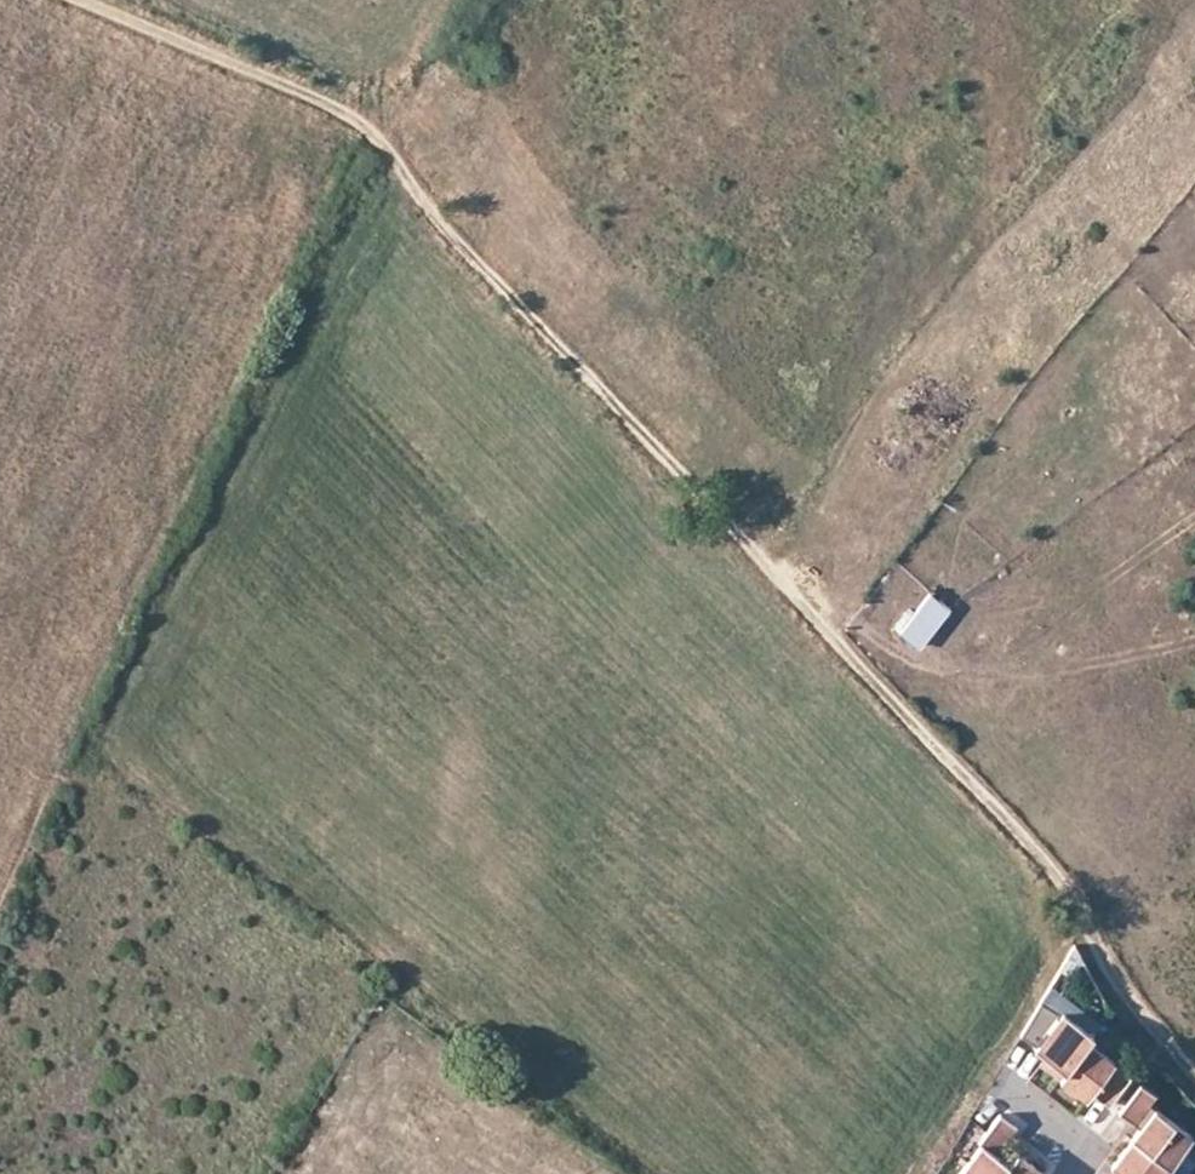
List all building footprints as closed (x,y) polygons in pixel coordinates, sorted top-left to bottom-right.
[(896,633),(919,649),(949,606),(927,590),(896,633)] [(1031,1044),(1061,1066),(1083,1036),(1089,1029),(1059,1007),(1057,1010),(1040,999),(1021,1032),(1033,1041),(1031,1044)] [(1088,1087),(1105,1099),(1127,1071),(1110,1058),(1111,1057),(1083,1036),(1061,1066),(1055,1073),(1083,1094),(1088,1087)] [(1115,1107),(1131,1119),(1146,1099),(1153,1090),(1137,1078),(1115,1107)] [(1146,1099),(1131,1119),(1137,1123),(1151,1105),(1152,1104),(1146,1099)] [(1131,1131),(1169,1159),(1188,1133),(1151,1105),(1137,1123),(1131,1131)] [(1004,1159),(992,1149),(1013,1122),(996,1109),(975,1137),(978,1140),(952,1173),(993,1173),(1004,1159)] [(1169,1159),(1131,1131),(1108,1162),(1124,1173),(1157,1173),(1169,1159)] [(1040,1169),(1013,1148),(1004,1159),(993,1173),(1036,1173),(1040,1169)]
